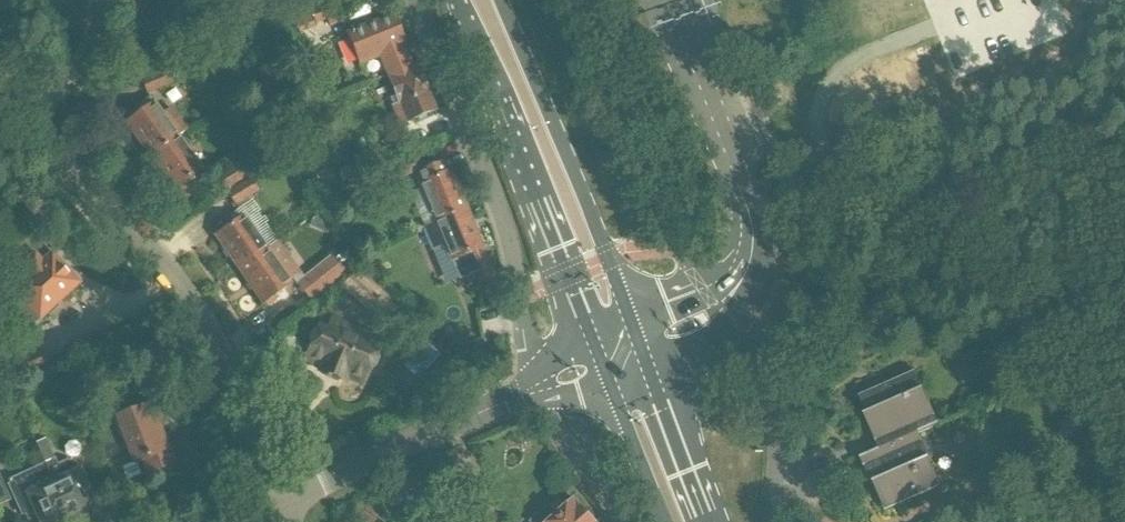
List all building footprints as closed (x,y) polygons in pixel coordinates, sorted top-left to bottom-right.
[(309,10),(315,25),(326,20),(329,27),(340,22),(338,15),(343,12),(338,0),(334,0),(309,10)] [(392,15),(346,34),(359,67),(379,58),(386,76),(412,65),(403,42),(392,15)] [(295,78),(286,58),(257,70),(265,91),(295,78)] [(416,63),(412,65),(386,76),(398,105),(391,108),(398,125),(435,109),(416,63)] [(150,99),(175,88),(169,75),(144,87),(149,98),(150,100),(150,99)] [(149,98),(133,110),(137,115),(126,123),(150,156),(177,136),(178,137),(187,130),(184,127),(171,109),(162,116),(150,99),(150,100),(149,98)] [(183,202),(184,201),(195,194),(186,181),(202,170),(178,137),(177,136),(150,156),(183,202)] [(359,175),(386,163),(379,148),(353,160),(359,175)] [(390,182),(414,172),(409,159),(384,169),(390,182)] [(226,189),(249,176),(241,163),(218,177),(226,189)] [(443,163),(418,173),(423,183),(418,185),(434,221),(466,208),(450,171),(447,173),(443,163)] [(235,205),(258,192),(251,179),(228,193),(235,205)] [(477,284),(494,277),(466,208),(434,221),(434,222),(423,226),(433,250),(434,249),(442,267),(452,263),(458,278),(472,273),(477,284)] [(239,270),(267,250),(243,217),(216,236),(239,270)] [(267,250),(239,270),(263,303),(291,284),(289,282),(293,279),(311,302),(347,274),(332,254),(304,276),(279,242),(267,250)] [(60,315),(73,303),(66,295),(79,283),(52,253),(13,288),(16,292),(7,300),(17,311),(13,315),(26,330),(52,307),(60,315)] [(361,268),(342,288),(382,325),(401,305),(361,268)] [(334,334),(318,328),(312,343),(309,344),(306,351),(308,354),(305,360),(322,367),(320,371),(345,381),(347,377),(363,384),(364,379),(367,379),(370,372),(369,369),(376,352),(359,345),(360,342),(336,331),(334,334)] [(880,448),(938,423),(914,370),(859,395),(872,424),(874,423),(877,430),(873,432),(880,448)] [(130,413),(120,417),(137,461),(123,467),(128,479),(142,474),(142,475),(155,470),(168,465),(171,464),(157,427),(166,423),(158,402),(130,413)] [(880,448),(860,457),(868,474),(872,472),(875,480),(873,482),(885,510),(941,485),(918,433),(938,424),(938,423),(880,448)] [(1096,433),(1077,441),(1083,454),(1102,445),(1096,433)] [(45,439),(35,444),(39,452),(44,463),(54,458),(45,439)] [(39,452),(30,456),(35,468),(7,480),(9,484),(7,485),(22,516),(24,515),(25,519),(28,520),(38,515),(41,521),(59,521),(69,518),(39,452)] [(69,518),(95,506),(76,464),(67,460),(57,465),(54,458),(44,463),(69,518)] [(10,500),(0,474),(0,503),(10,500)] [(575,499),(565,508),(560,503),(556,506),(551,501),(529,521),(530,521),(595,521),(575,499)]
